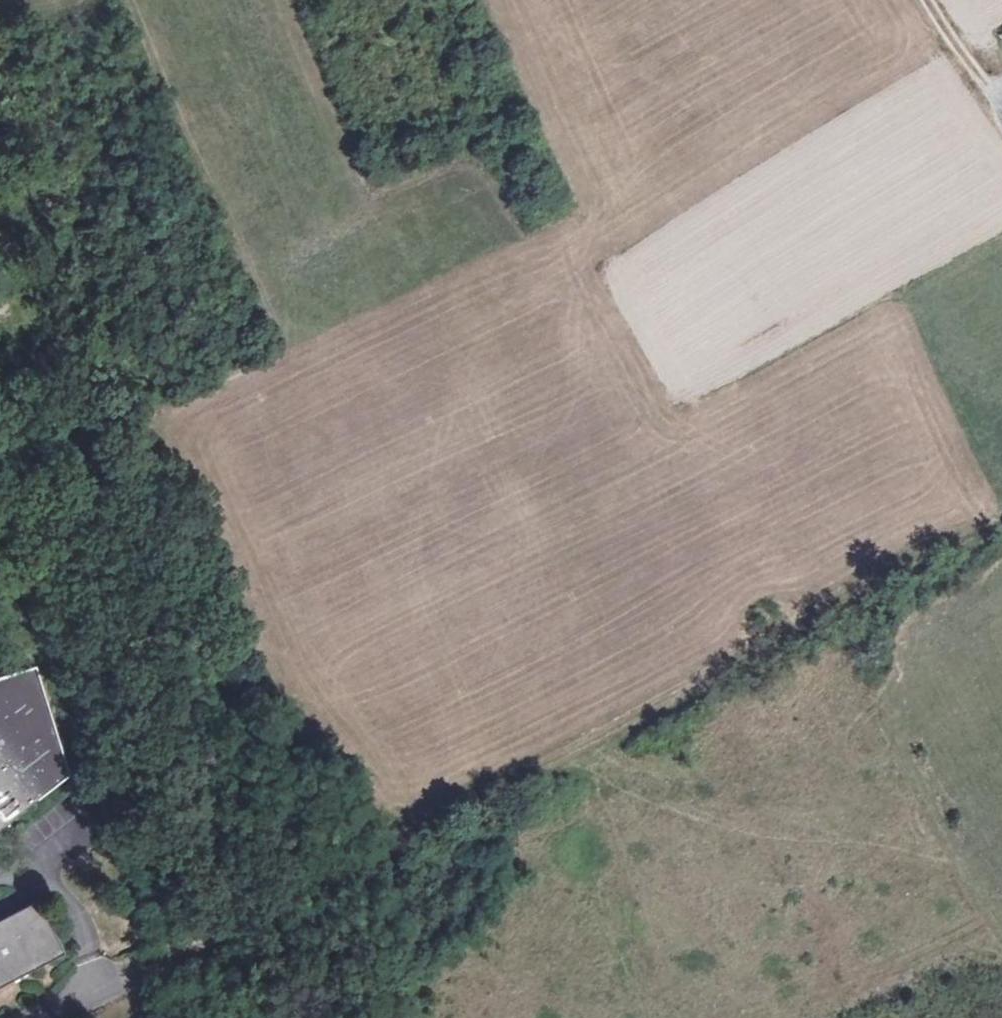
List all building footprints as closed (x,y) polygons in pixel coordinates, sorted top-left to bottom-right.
[(755,615),(761,631),(772,626),(765,610),(755,615)] [(70,776),(38,666),(0,678),(0,831),(70,776)] [(64,955),(37,902),(0,921),(0,989),(64,955)]
